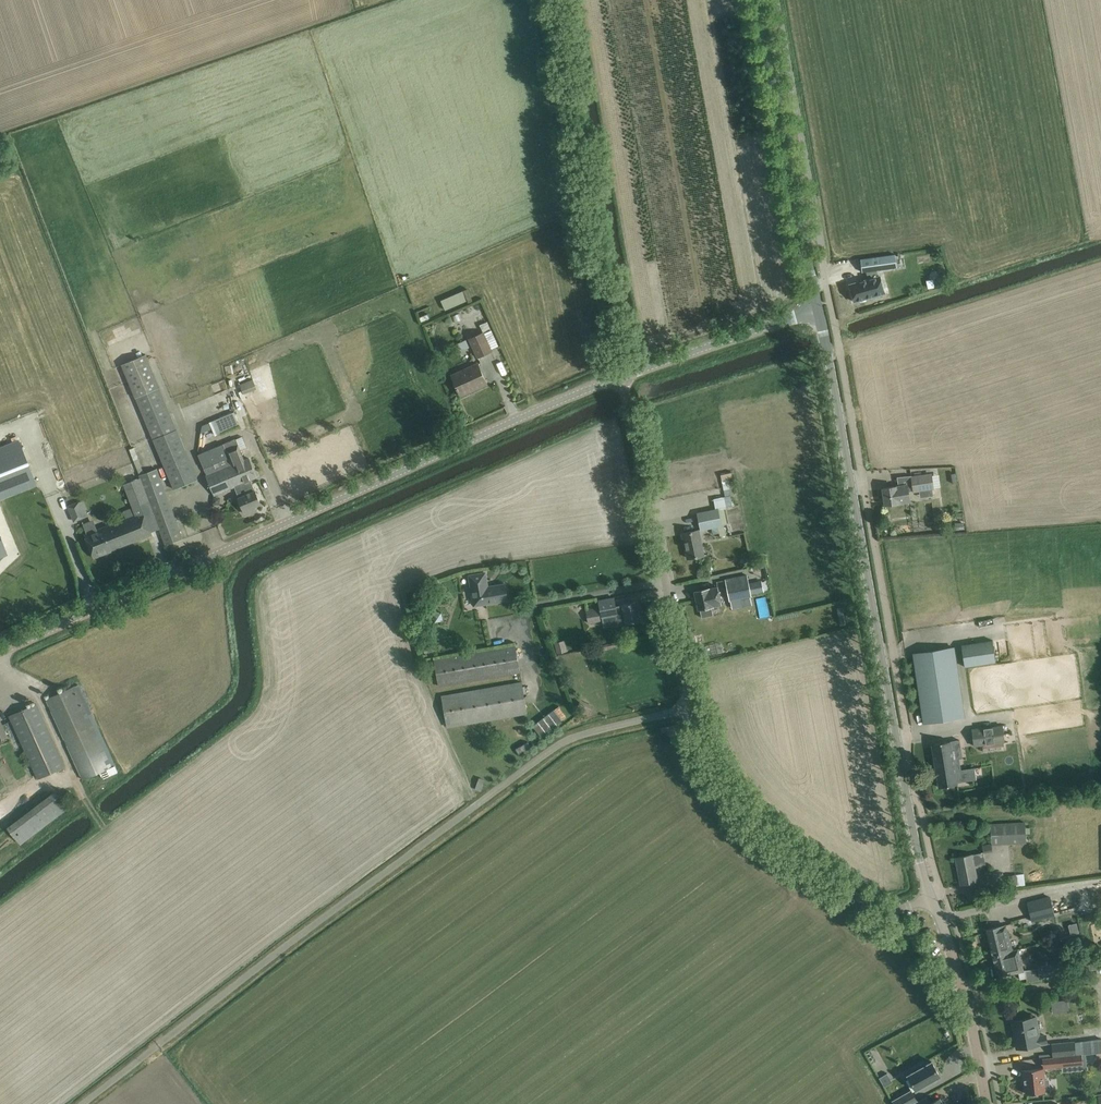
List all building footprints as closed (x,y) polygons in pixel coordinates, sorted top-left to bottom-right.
[(895,254),(860,259),(862,272),(897,267),(895,254)] [(854,287),(850,289),(854,302),(884,292),(879,275),(853,284),(854,287)] [(439,299),(444,309),(466,300),(462,289),(439,299)] [(482,332),(469,338),(477,356),(491,350),(490,349),(498,345),(487,321),(480,325),(483,332),(483,333),(482,332)] [(466,340),(458,343),(460,349),(465,349),(469,347),(466,340)] [(174,489),(197,479),(144,355),(122,364),(174,489)] [(485,380),(478,364),(460,372),(461,375),(453,378),(461,395),(470,391),(468,388),(485,380)] [(214,391),(227,388),(225,380),(212,383),(214,391)] [(240,425),(234,412),(210,421),(216,435),(240,425)] [(207,476),(205,477),(213,495),(234,486),(244,482),(246,487),(252,484),(250,480),(257,477),(248,458),(240,461),(239,457),(242,456),(239,449),(235,438),(223,444),(228,458),(231,466),(207,476)] [(18,440),(0,447),(0,499),(36,485),(18,440)] [(223,444),(198,455),(204,468),(228,458),(223,444)] [(182,539),(157,469),(141,475),(151,503),(150,503),(165,545),(182,539)] [(728,471),(719,473),(724,494),(733,492),(728,471)] [(933,488),(931,474),(912,477),(914,491),(933,488)] [(126,518),(103,528),(111,549),(151,534),(152,534),(151,531),(158,528),(138,478),(124,483),(134,508),(123,512),(126,518)] [(244,482),(234,486),(239,497),(238,498),(239,501),(244,511),(245,513),(252,510),(251,507),(255,506),(261,503),(252,484),(246,487),(244,482)] [(910,500),(908,485),(895,487),(895,486),(883,488),(885,505),(898,503),(898,502),(910,500)] [(727,496),(714,498),(716,509),(720,508),(724,508),(728,507),(732,506),(730,496),(727,496)] [(88,515),(82,501),(79,501),(68,505),(74,521),(85,517),(85,516),(88,515)] [(708,511),(697,513),(700,529),(711,527),(712,527),(717,526),(719,533),(720,538),(726,536),(720,508),(716,509),(708,511)] [(112,551),(111,549),(102,528),(85,535),(94,558),(112,551)] [(704,555),(698,530),(683,533),(688,558),(704,555)] [(743,556),(741,562),(747,564),(750,559),(743,556)] [(474,575),(470,575),(471,585),(472,593),(474,605),(478,604),(496,601),(507,599),(505,584),(487,587),(485,573),(474,575)] [(747,575),(725,580),(730,599),(732,608),(752,603),(750,595),(751,595),(749,583),(747,575)] [(722,604),(718,587),(709,589),(709,588),(695,591),(699,609),(700,608),(702,617),(713,615),(711,606),(722,604)] [(614,598),(599,600),(602,618),(615,615),(617,625),(626,623),(640,620),(637,602),(623,604),(623,605),(615,606),(614,598)] [(837,608),(841,624),(849,623),(846,606),(837,608)] [(600,621),(598,609),(586,612),(588,624),(600,621)] [(564,640),(554,643),(557,653),(567,651),(564,640)] [(977,642),(969,644),(962,645),(961,645),(965,667),(996,662),(993,640),(984,641),(984,642),(977,643),(977,642)] [(519,672),(515,646),(434,660),(438,686),(519,672)] [(924,724),(963,718),(952,647),(933,649),(933,650),(926,651),(922,651),(922,652),(914,653),(914,652),(913,652),(924,724)] [(527,713),(522,683),(441,697),(447,727),(527,713)] [(111,767),(74,686),(46,699),(83,780),(111,767)] [(65,766),(36,703),(9,715),(38,778),(65,766)] [(974,746),(1004,742),(1002,725),(972,729),(974,746)] [(957,784),(950,741),(932,744),(939,787),(957,784)] [(976,779),(974,768),(961,770),(963,781),(976,779)] [(5,827),(19,845),(67,807),(53,789),(5,827)] [(991,845),(1026,842),(1025,821),(989,825),(991,845)] [(985,864),(983,852),(956,858),(958,870),(959,869),(962,884),(978,881),(975,866),(985,864)] [(1009,874),(1009,885),(1024,885),(1024,873),(1009,874)] [(1027,902),(1032,921),(1052,915),(1047,897),(1027,902)] [(985,930),(992,955),(1012,950),(1006,925),(985,930)] [(1023,971),(1017,949),(1012,950),(992,955),(996,974),(1011,971),(1011,973),(1023,971)] [(1058,964),(1038,967),(1039,976),(1059,973),(1058,964)] [(1059,1000),(1051,1002),(1053,1013),(1061,1011),(1059,1000)] [(1047,1043),(1045,1035),(1037,1036),(1033,1017),(1012,1021),(1017,1048),(1038,1044),(1047,1043)] [(1052,1044),(1053,1053),(1053,1057),(1084,1054),(1085,1054),(1096,1053),(1100,1052),(1100,1039),(1052,1044)] [(1084,1054),(1053,1057),(1054,1067),(1074,1065),(1074,1069),(1086,1068),(1084,1055),(1084,1054)] [(924,1065),(923,1063),(914,1068),(915,1070),(908,1074),(916,1090),(940,1076),(931,1061),(924,1065)] [(1033,1069),(1022,1070),(1023,1084),(1025,1083),(1026,1093),(1031,1093),(1032,1095),(1038,1095),(1039,1092),(1046,1092),(1043,1068),(1033,1069)] [(892,1101),(894,1103),(913,1103),(917,1102),(912,1092),(911,1090),(892,1101)]
